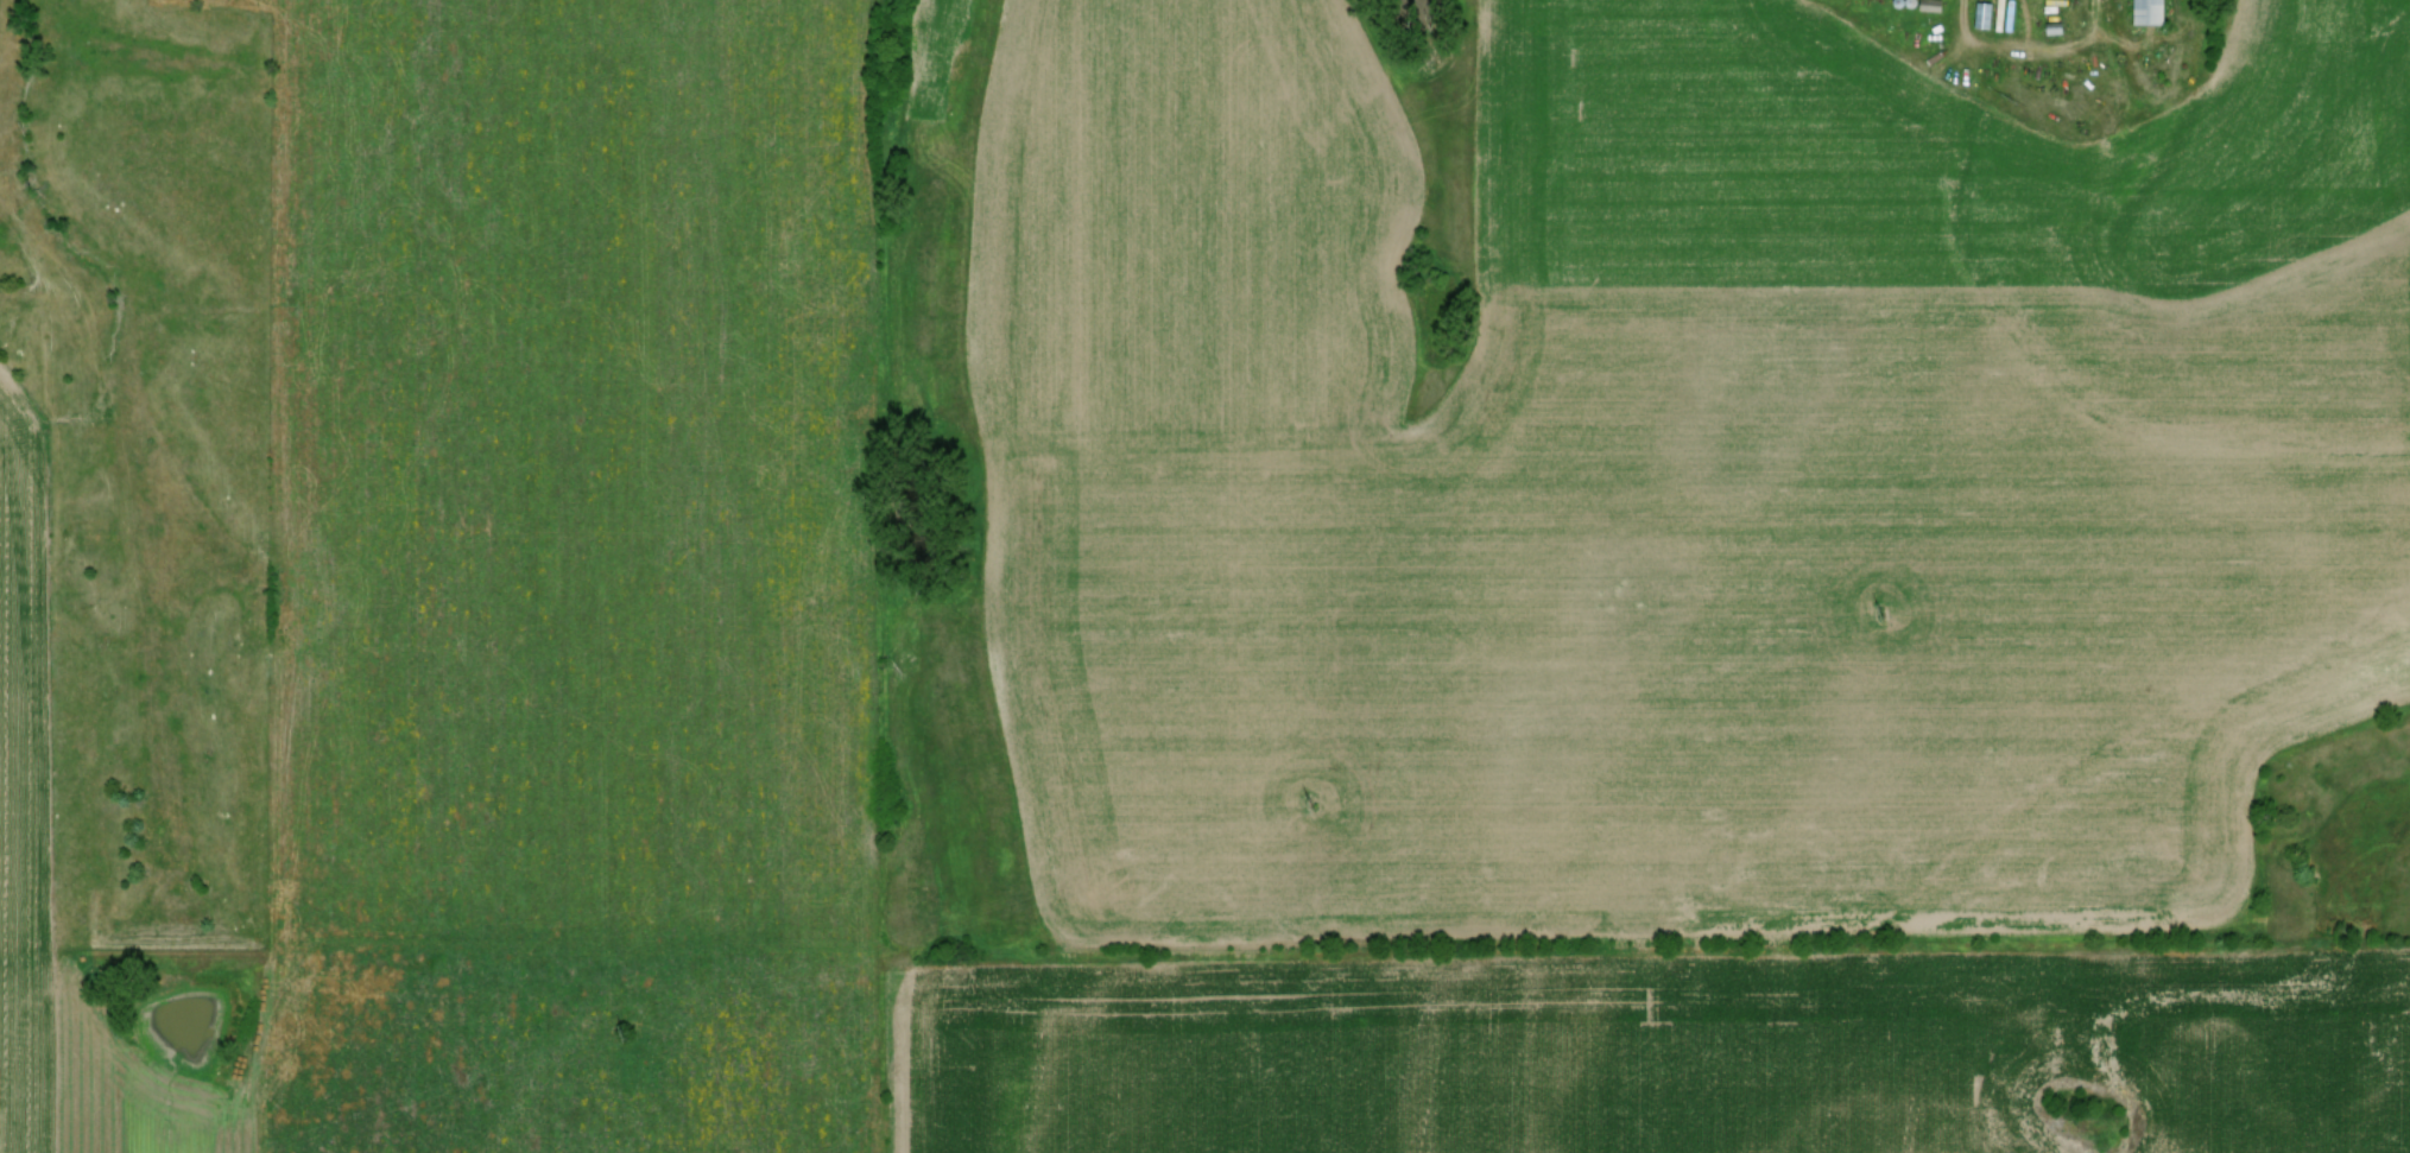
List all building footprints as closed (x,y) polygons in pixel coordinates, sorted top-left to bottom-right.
[(2169,26),(2169,0),(2138,0),(2138,26),(2169,26)] [(1997,3),(1979,3),(1979,28),(1997,28),(1997,3)]
